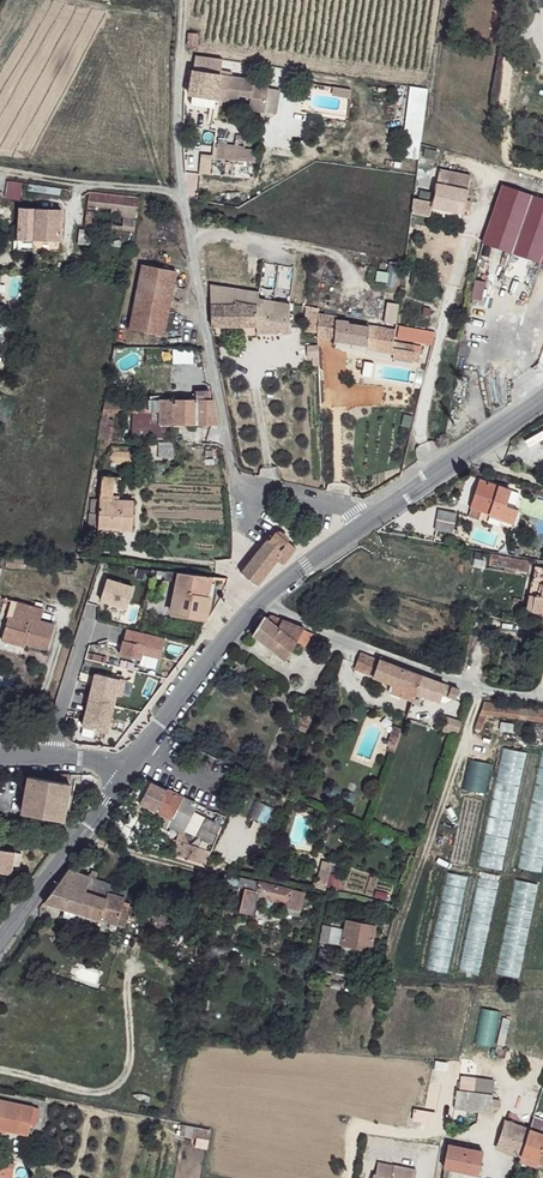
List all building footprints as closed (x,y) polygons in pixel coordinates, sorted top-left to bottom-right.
[(197,26),(189,25),(188,32),(196,35),(197,26)] [(197,36),(188,35),(188,48),(197,48),(197,36)] [(223,60),(194,56),(192,69),(217,74),(221,74),(222,71),(223,60)] [(217,74),(192,69),(189,95),(214,99),(217,74)] [(222,71),(221,74),(217,74),(214,99),(218,100),(235,101),(236,93),(250,95),(247,109),(263,112),(268,86),(254,84),(255,79),(233,76),(233,73),(222,71)] [(316,81),(303,79),(298,90),(305,91),(316,81)] [(281,87),(268,86),(263,112),(277,113),(281,87)] [(418,160),(427,89),(408,87),(399,158),(418,160)] [(212,149),(196,148),(195,157),(212,159),(212,149)] [(253,154),(212,149),(212,159),(251,163),(253,154)] [(473,177),(446,168),(435,199),(433,204),(459,213),(473,177)] [(501,185),(481,242),(538,263),(542,265),(542,201),(501,185)] [(435,199),(417,193),(412,208),(429,214),(433,204),(435,199)] [(140,200),(89,194),(88,203),(137,210),(140,200)] [(60,214),(19,208),(15,244),(31,245),(32,235),(56,239),(60,214)] [(136,221),(87,214),(85,222),(134,231),(136,221)] [(174,274),(142,267),(129,329),(161,337),(174,274)] [(256,293),(211,290),(209,324),(254,329),(255,320),(256,307),(256,299),(256,293)] [(288,303),(256,299),(256,307),(255,320),(254,329),(254,337),(286,339),(288,303)] [(396,324),(396,304),(384,304),(384,324),(396,324)] [(317,335),(361,343),(361,346),(383,350),(387,350),(387,345),(389,327),(370,322),(367,325),(338,318),(336,315),(326,312),(318,313),(317,335)] [(8,353),(13,324),(0,322),(0,352),(8,353)] [(198,388),(197,398),(209,398),(209,389),(198,388)] [(197,398),(118,400),(119,423),(130,424),(131,433),(157,433),(165,428),(165,422),(217,422),(214,399),(209,398),(197,398)] [(118,400),(103,401),(100,425),(99,437),(104,437),(114,438),(114,431),(106,431),(108,424),(119,423),(118,400)] [(471,508),(491,514),(503,517),(515,522),(519,510),(507,506),(512,489),(500,486),(481,479),(471,508)] [(133,499),(98,496),(96,525),(116,526),(118,530),(130,530),(133,499)] [(455,514),(439,510),(436,530),(453,532),(455,519),(455,514)] [(268,540),(242,574),(256,585),(277,559),(282,562),(295,547),(286,542),(286,538),(283,532),(275,533),(268,540)] [(532,563),(493,555),(489,569),(529,577),(532,563)] [(534,567),(534,581),(532,596),(535,596),(534,609),(542,610),(542,568),(534,567)] [(175,573),(154,571),(153,577),(174,581),(175,573)] [(211,578),(175,573),(174,581),(169,613),(206,618),(211,578)] [(129,590),(104,584),(99,606),(125,612),(129,590)] [(8,619),(16,621),(18,612),(9,610),(8,619)] [(49,629),(40,626),(41,617),(18,612),(16,621),(8,619),(2,642),(26,649),(27,644),(45,648),(49,629)] [(267,617),(263,615),(248,632),(285,659),(305,629),(270,613),(267,617)] [(165,639),(127,628),(121,654),(140,659),(142,654),(161,658),(165,639)] [(423,678),(377,661),(371,676),(395,685),(417,693),(423,678)] [(126,678),(96,671),(90,698),(115,703),(120,683),(125,685),(126,678)] [(444,686),(423,678),(417,693),(439,701),(444,686)] [(417,693),(395,685),(392,695),(413,704),(417,693)] [(115,703),(90,698),(84,724),(109,730),(115,703)] [(474,729),(484,731),(491,712),(542,719),(542,708),(483,700),(474,729)] [(461,722),(447,718),(443,730),(458,734),(461,722)] [(404,729),(395,724),(388,744),(395,748),(404,729)] [(502,871),(524,752),(501,748),(479,867),(502,871)] [(520,870),(542,873),(542,864),(542,752),(538,752),(520,870)] [(37,781),(28,779),(24,796),(19,794),(16,805),(20,806),(19,814),(61,823),(69,788),(37,781)] [(181,800),(151,786),(141,808),(149,811),(171,821),(181,800)] [(195,807),(181,800),(171,821),(168,830),(182,836),(195,807)] [(171,821),(149,811),(144,823),(166,833),(168,830),(171,821)] [(194,845),(180,840),(176,854),(191,859),(194,845)] [(0,852),(0,873),(9,875),(13,855),(0,852)] [(327,888),(330,860),(319,859),(316,886),(327,888)] [(127,892),(69,872),(48,905),(117,926),(122,914),(126,901),(127,892)] [(304,895),(241,878),(240,886),(245,887),(255,892),(258,894),(288,903),(288,909),(300,912),(304,895)] [(255,892),(245,887),(239,915),(253,919),(258,894),(255,892)] [(167,915),(126,901),(122,914),(145,921),(147,924),(163,928),(167,915)] [(375,926),(348,918),(343,929),(342,947),(370,952),(375,926)] [(343,929),(325,924),(320,942),(342,947),(343,929)] [(494,1092),(457,1087),(454,1107),(490,1113),(494,1092)] [(1,1098),(0,1102),(0,1128),(33,1133),(37,1106),(1,1098)] [(529,1130),(542,1135),(542,1119),(534,1116),(529,1130)] [(529,1130),(506,1121),(497,1148),(521,1157),(529,1130)] [(529,1130),(521,1157),(541,1164),(542,1155),(542,1135),(529,1130)] [(480,1152),(448,1146),(444,1168),(476,1173),(480,1152)] [(0,1160),(0,1161),(0,1176),(10,1177),(19,1177),(22,1165),(0,1160)] [(379,1162),(376,1176),(387,1177),(394,1177),(397,1165),(379,1162)] [(397,1165),(394,1177),(415,1177),(417,1170),(397,1165)]
